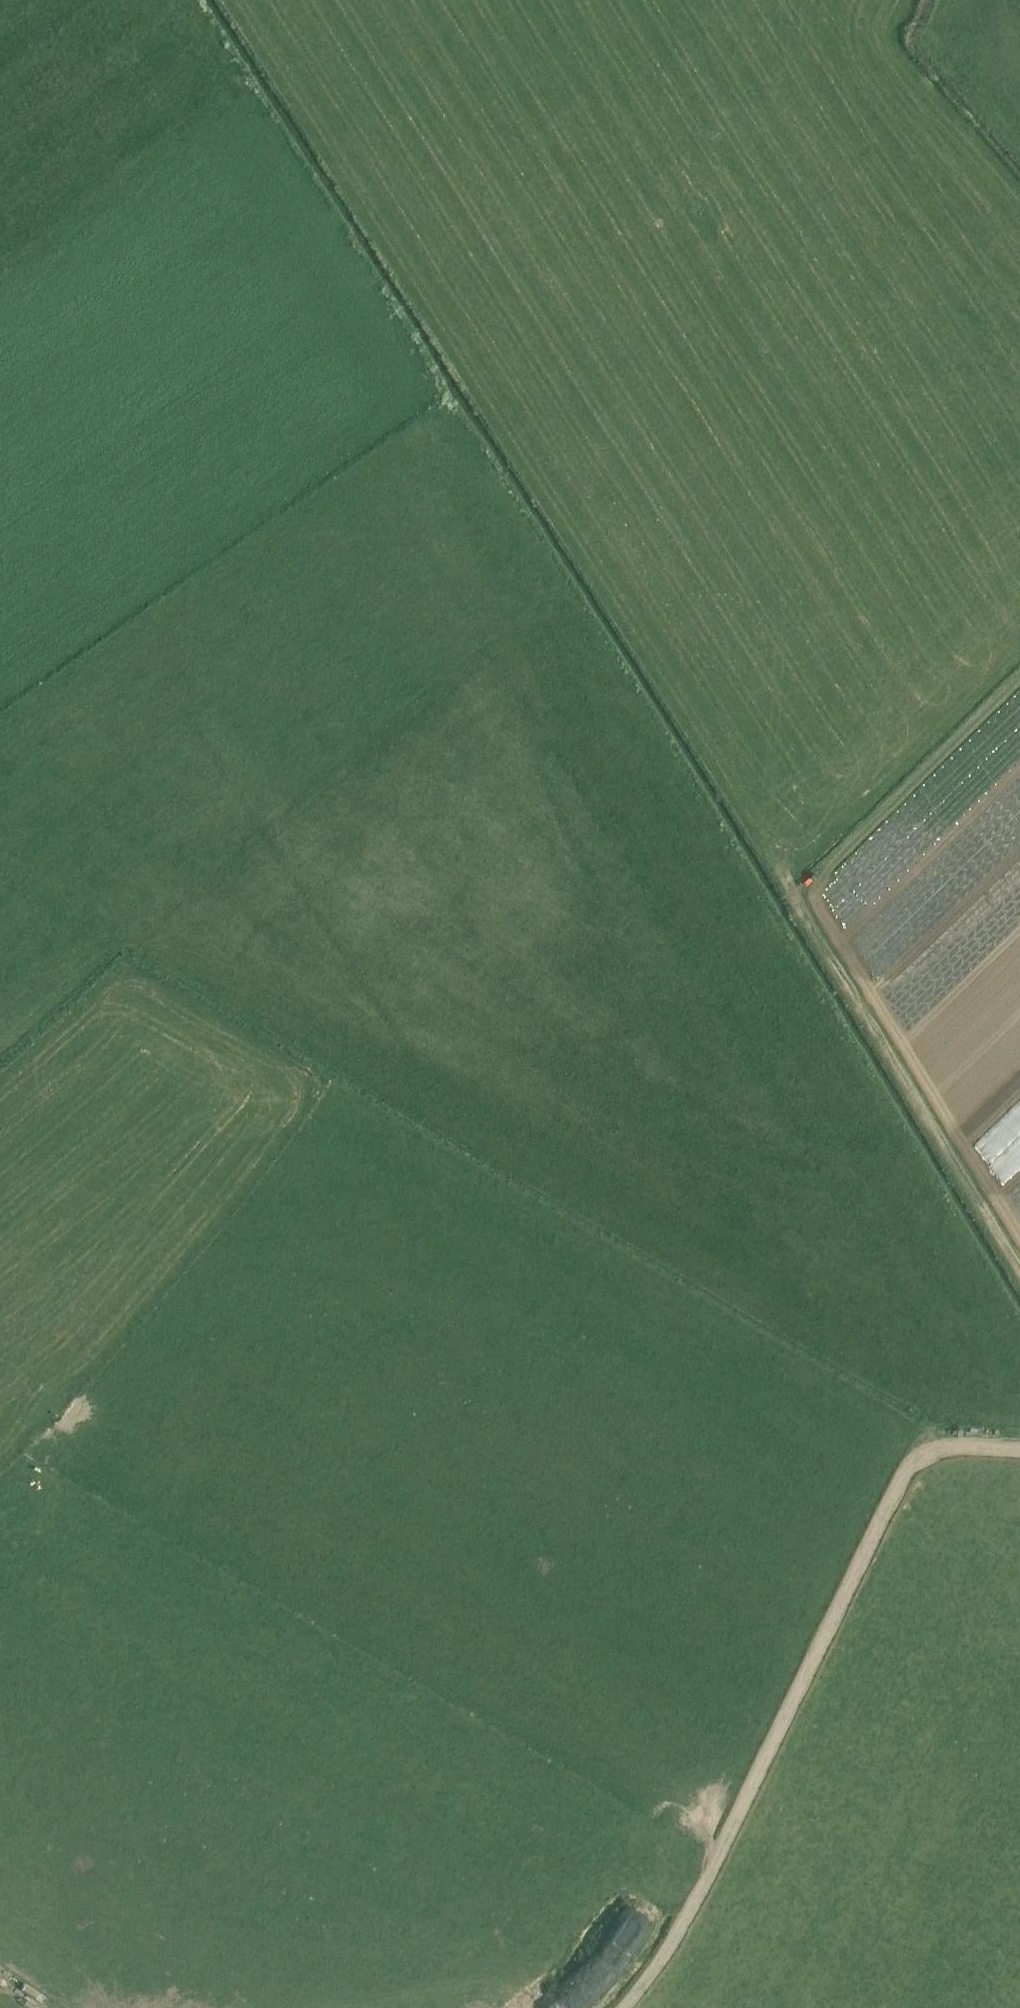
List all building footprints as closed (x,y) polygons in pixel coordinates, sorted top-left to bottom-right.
[(595,1956),(582,1985),(602,1994),(616,1965),(595,1956)]
